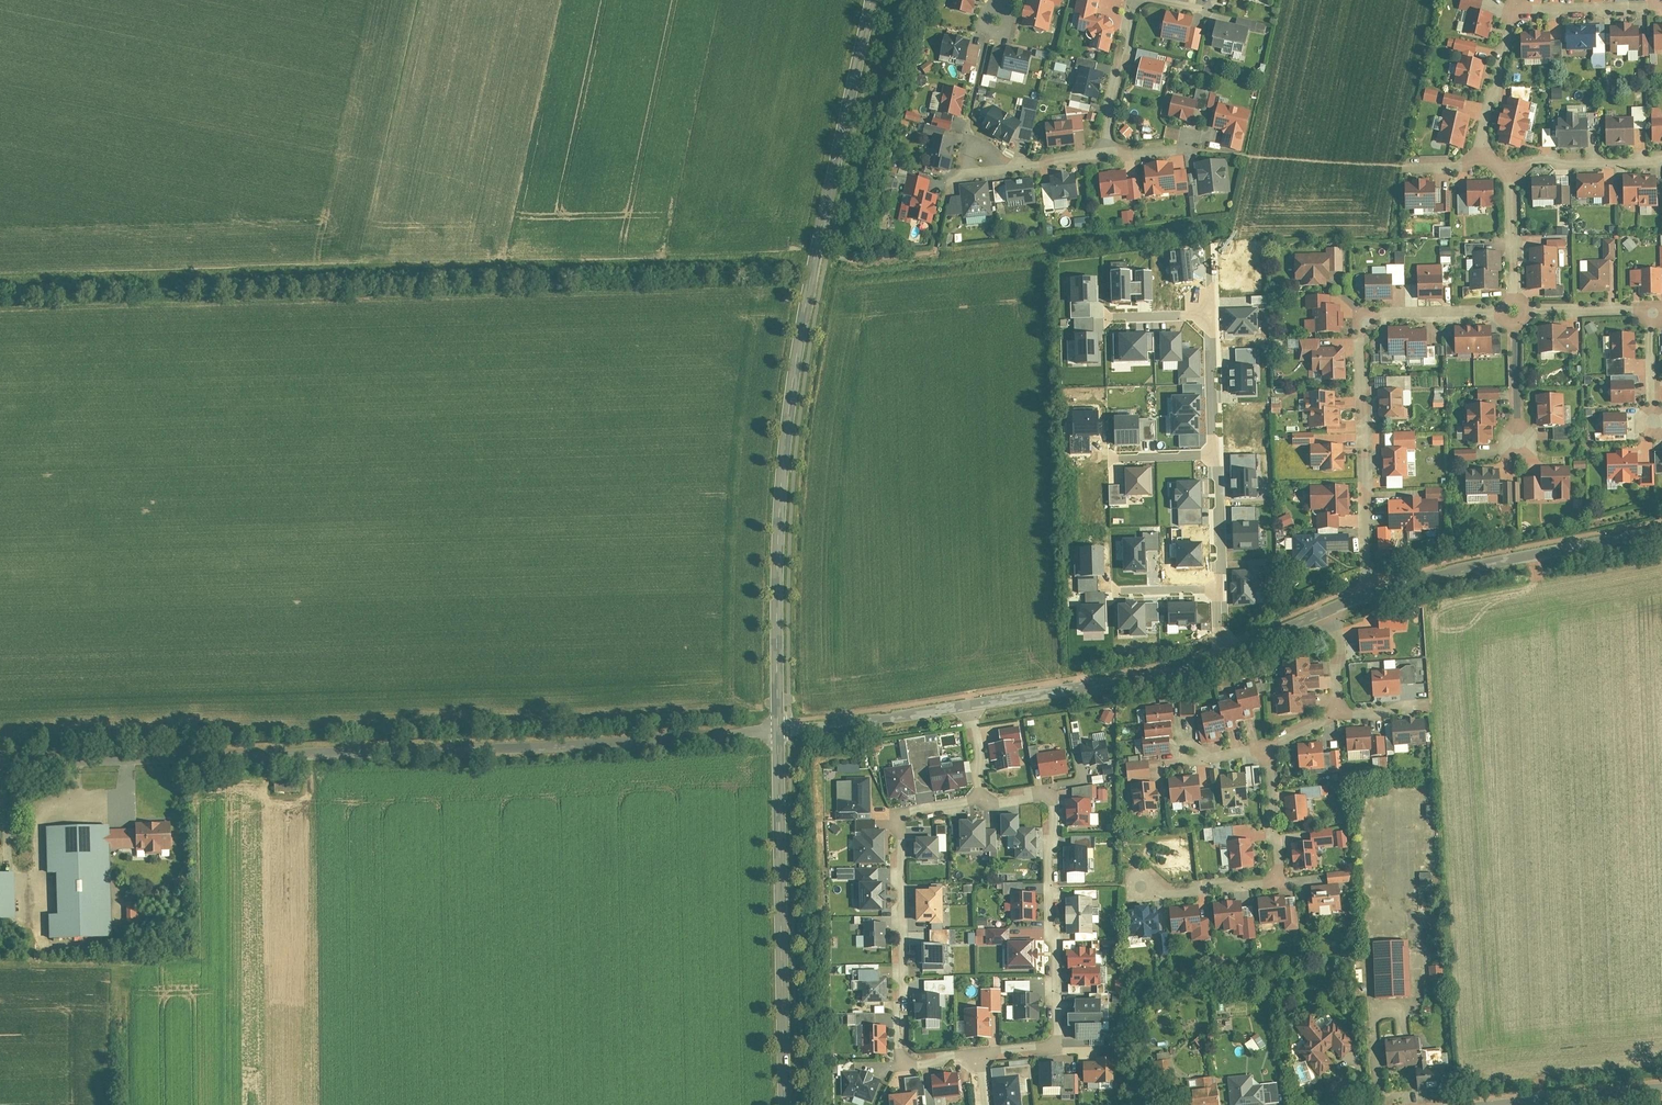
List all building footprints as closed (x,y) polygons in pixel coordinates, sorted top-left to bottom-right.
[(952,17),(974,21),(978,0),(955,0),(952,17)] [(1032,0),(1028,0),(1022,33),(1047,37),(1053,4),(1032,0)] [(1076,27),(1095,30),(1100,0),(1081,0),(1076,27)] [(1460,9),(1470,11),(1480,13),(1483,0),(1462,0),(1460,9)] [(1488,39),(1494,16),(1480,13),(1470,11),(1465,34),(1488,39)] [(1248,22),(1217,16),(1211,47),(1242,53),(1248,22)] [(1202,23),(1169,17),(1163,50),(1196,56),(1202,23)] [(1565,27),(1566,52),(1595,51),(1594,27),(1565,27)] [(1605,57),(1604,27),(1595,28),(1595,57),(1605,57)] [(1652,27),(1653,53),(1661,53),(1661,27),(1652,27)] [(1610,29),(1610,56),(1637,55),(1637,29),(1610,29)] [(1110,36),(1098,34),(1094,54),(1106,57),(1110,36)] [(1549,35),(1521,36),(1521,62),(1550,61),(1549,35)] [(971,44),(946,38),(941,58),(966,64),(971,44)] [(1647,59),(1647,38),(1637,38),(1638,59),(1647,59)] [(1478,44),(1458,39),(1454,53),(1462,55),(1475,58),(1478,44)] [(1561,63),(1561,43),(1550,43),(1550,63),(1561,63)] [(1011,83),(1013,72),(1001,69),(1005,51),(996,49),(989,78),(1011,83)] [(1031,55),(1006,49),(1005,51),(1001,69),(1013,72),(1027,75),(1031,55)] [(1481,89),(1488,61),(1475,58),(1462,55),(1455,82),(1481,89)] [(1169,61),(1139,56),(1132,91),(1163,96),(1169,61)] [(923,73),(933,69),(931,64),(921,68),(923,73)] [(1055,64),(1053,70),(1063,73),(1065,66),(1055,64)] [(1103,77),(1080,71),(1074,95),(1097,101),(1103,77)] [(1533,86),(1513,87),(1513,98),(1531,102),(1533,86)] [(965,92),(943,88),(938,116),(960,120),(965,92)] [(1437,93),(1426,90),(1423,102),(1434,105),(1437,93)] [(1561,90),(1551,91),(1551,101),(1561,101),(1561,90)] [(1212,106),(1215,95),(1209,93),(1206,104),(1212,106)] [(1197,99),(1171,94),(1167,117),(1193,122),(1197,99)] [(1465,100),(1445,95),(1442,107),(1463,111),(1465,100)] [(1510,97),(1500,143),(1524,147),(1533,102),(1531,102),(1513,98),(1510,97)] [(1022,123),(996,106),(981,129),(1007,146),(1022,123)] [(1227,110),(1214,108),(1213,116),(1216,120),(1214,127),(1226,129),(1223,147),(1242,151),(1249,110),(1228,106),(1227,110)] [(1649,128),(1648,107),(1635,107),(1635,116),(1635,129),(1649,128)] [(918,123),(919,115),(904,112),(903,120),(918,123)] [(1463,151),(1470,118),(1443,112),(1435,145),(1463,151)] [(1600,127),(1600,113),(1587,113),(1587,118),(1587,127),(1600,127)] [(1569,118),(1559,118),(1559,128),(1559,146),(1559,148),(1588,147),(1587,127),(1587,118),(1580,118),(1580,114),(1568,114),(1569,118)] [(1655,141),(1661,140),(1661,115),(1654,116),(1655,141)] [(1607,117),(1608,146),(1635,145),(1635,129),(1635,116),(1607,117)] [(1067,123),(1043,126),(1046,149),(1070,146),(1067,123)] [(1119,132),(1125,139),(1133,132),(1126,125),(1119,132)] [(1559,128),(1544,128),(1544,146),(1559,146),(1559,128)] [(957,139),(936,135),(930,168),(951,172),(957,139)] [(927,156),(931,157),(935,138),(930,138),(927,156)] [(1225,161),(1198,165),(1202,199),(1229,196),(1225,161)] [(1173,162),(1142,166),(1147,200),(1189,194),(1187,182),(1176,184),(1173,162)] [(902,186),(905,171),(896,169),(893,184),(902,186)] [(1605,172),(1578,173),(1578,197),(1606,196),(1605,186),(1605,172)] [(1126,173),(1098,177),(1101,200),(1129,197),(1126,173)] [(1641,175),(1641,174),(1623,174),(1624,206),(1642,205),(1641,175)] [(1659,206),(1658,175),(1641,175),(1642,205),(1642,206),(1659,206)] [(1074,177),(1050,180),(1053,204),(1077,201),(1074,177)] [(1558,177),(1534,178),(1535,200),(1558,199),(1558,187),(1558,177)] [(1570,177),(1558,177),(1558,187),(1571,187),(1570,177)] [(929,181),(911,178),(907,196),(912,197),(908,221),(932,226),(937,198),(927,196),(929,181)] [(1497,179),(1468,180),(1468,194),(1469,206),(1497,205),(1497,179)] [(1034,181),(1006,184),(1009,208),(1037,204),(1034,181)] [(1405,183),(1406,209),(1437,208),(1436,191),(1436,182),(1405,183)] [(987,186),(961,189),(962,198),(951,200),(949,218),(964,216),(965,221),(991,217),(987,186)] [(1618,204),(1618,186),(1605,186),(1606,196),(1606,204),(1618,204)] [(1572,206),(1572,187),(1571,187),(1558,187),(1558,199),(1558,206),(1572,206)] [(1453,212),(1452,191),(1436,191),(1437,208),(1437,213),(1453,212)] [(1460,194),(1461,214),(1469,214),(1469,206),(1468,194),(1460,194)] [(1450,239),(1449,228),(1437,228),(1437,239),(1450,239)] [(1629,239),(1622,245),(1629,253),(1636,247),(1629,239)] [(1545,242),(1545,250),(1556,250),(1564,250),(1564,242),(1545,242)] [(1616,262),(1615,242),(1603,242),(1603,262),(1610,262),(1616,262)] [(1483,245),(1465,246),(1465,255),(1474,255),(1484,254),(1483,245)] [(1556,270),(1557,270),(1556,250),(1545,250),(1527,251),(1527,271),(1556,270)] [(1343,251),(1327,251),(1327,256),(1327,274),(1343,274),(1343,251)] [(1175,285),(1195,283),(1192,253),(1171,255),(1175,285)] [(1484,254),(1474,255),(1475,273),(1498,272),(1501,272),(1500,254),(1484,254)] [(1327,256),(1294,257),(1294,288),(1327,288),(1327,274),(1327,256)] [(1611,295),(1610,262),(1603,262),(1588,263),(1588,273),(1580,273),(1580,295),(1611,295)] [(1452,265),(1442,265),(1442,267),(1442,285),(1452,285),(1452,265)] [(1442,267),(1417,266),(1417,301),(1442,301),(1442,285),(1442,267)] [(1409,287),(1409,267),(1391,267),(1392,276),(1392,287),(1409,287)] [(1544,290),(1556,290),(1556,270),(1527,271),(1526,271),(1527,290),(1544,290)] [(1640,272),(1640,273),(1641,289),(1641,298),(1661,298),(1661,271),(1640,272)] [(1475,273),(1472,273),(1472,292),(1483,292),(1499,291),(1498,272),(1475,273)] [(1154,304),(1153,273),(1136,273),(1137,283),(1131,283),(1131,274),(1113,274),(1114,305),(1133,305),(1132,299),(1137,298),(1137,304),(1154,304)] [(1640,273),(1629,273),(1629,290),(1641,289),(1640,273)] [(1392,276),(1364,277),(1365,301),(1392,301),(1392,287),(1392,276)] [(1097,304),(1097,278),(1073,279),(1074,305),(1097,304)] [(1544,290),(1544,298),(1563,298),(1563,290),(1556,290),(1544,290)] [(1330,298),(1307,298),(1307,307),(1312,307),(1330,307),(1330,298)] [(1340,335),(1340,307),(1330,307),(1312,307),(1312,335),(1340,335)] [(1258,310),(1225,311),(1226,333),(1258,331),(1258,310)] [(1594,324),(1584,328),(1589,338),(1598,333),(1594,324)] [(1491,327),(1454,328),(1454,337),(1454,356),(1491,355),(1491,337),(1491,327)] [(1408,328),(1387,328),(1387,347),(1388,357),(1409,357),(1408,330),(1408,328)] [(1578,331),(1567,331),(1567,328),(1537,328),(1537,355),(1567,355),(1567,353),(1578,353),(1578,331)] [(1427,330),(1408,330),(1409,357),(1409,359),(1427,359),(1427,348),(1427,330)] [(1148,335),(1121,336),(1122,361),(1149,361),(1148,335)] [(1181,335),(1162,336),(1163,363),(1182,362),(1181,352),(1181,335)] [(1634,335),(1609,336),(1610,362),(1624,362),(1635,362),(1634,335)] [(1101,364),(1100,336),(1076,336),(1077,364),(1101,364)] [(1454,337),(1445,338),(1445,357),(1454,357),(1454,356),(1454,337)] [(1501,356),(1501,337),(1491,337),(1491,355),(1491,356),(1501,356)] [(1322,340),(1302,340),(1302,361),(1314,361),(1314,351),(1322,351),(1322,340)] [(1435,366),(1435,348),(1427,348),(1427,359),(1427,367),(1435,366)] [(1322,351),(1314,351),(1314,361),(1314,373),(1324,373),(1324,381),(1346,381),(1346,352),(1322,351)] [(1199,352),(1181,352),(1182,362),(1182,379),(1199,378),(1199,352)] [(1610,362),(1606,362),(1606,378),(1625,377),(1624,362),(1610,362)] [(1254,365),(1228,367),(1230,395),(1256,393),(1254,365)] [(1633,383),(1611,383),(1611,405),(1634,405),(1633,383)] [(1499,391),(1479,392),(1479,402),(1499,402),(1499,391)] [(1402,392),(1378,392),(1379,420),(1403,419),(1402,392)] [(1562,395),(1539,395),(1539,426),(1563,425),(1562,395)] [(1303,396),(1302,413),(1309,414),(1333,414),(1334,396),(1303,396)] [(1200,397),(1172,398),(1173,436),(1201,435),(1200,397)] [(1492,425),(1497,425),(1496,405),(1469,406),(1469,426),(1492,425)] [(1280,406),(1271,406),(1272,415),(1280,415),(1280,406)] [(1099,437),(1098,410),(1074,411),(1075,438),(1099,437)] [(1257,413),(1228,414),(1229,442),(1258,441),(1257,413)] [(1309,414),(1309,431),(1340,431),(1340,414),(1333,414),(1309,414)] [(1626,415),(1603,415),(1604,438),(1626,437),(1626,415)] [(1116,420),(1117,446),(1141,444),(1140,418),(1116,420)] [(1467,444),(1493,443),(1492,425),(1469,426),(1466,426),(1467,444)] [(1414,433),(1392,434),(1393,452),(1407,451),(1415,451),(1414,433)] [(1313,436),(1294,436),(1294,447),(1311,447),(1313,447),(1313,436)] [(1443,437),(1432,437),(1432,447),(1443,447),(1443,437)] [(1313,447),(1311,447),(1312,476),(1343,475),(1342,446),(1313,447)] [(1382,479),(1408,478),(1407,451),(1393,452),(1381,452),(1382,479)] [(1476,452),(1460,452),(1460,463),(1476,462),(1476,452)] [(1636,456),(1606,457),(1607,482),(1637,481),(1637,468),(1636,456)] [(1653,467),(1637,468),(1637,481),(1637,488),(1653,487),(1653,467)] [(1541,494),(1553,494),(1553,503),(1569,502),(1569,493),(1570,493),(1570,468),(1541,469),(1541,480),(1541,494)] [(1151,496),(1150,470),(1127,471),(1127,496),(1151,496)] [(1466,471),(1466,497),(1499,497),(1498,471),(1466,471)] [(1258,498),(1256,473),(1234,474),(1235,499),(1258,498)] [(1541,480),(1523,480),(1523,503),(1541,503),(1541,494),(1541,480)] [(1178,511),(1202,510),(1201,483),(1177,484),(1178,511)] [(1512,485),(1502,485),(1502,506),(1512,506),(1512,504),(1512,486),(1512,485)] [(1347,488),(1310,488),(1311,514),(1327,514),(1327,520),(1339,519),(1348,519),(1347,488)] [(1445,489),(1425,489),(1426,502),(1438,501),(1445,501),(1445,489)] [(1426,502),(1387,502),(1387,533),(1405,533),(1405,537),(1421,536),(1421,532),(1438,532),(1438,501),(1426,502)] [(1293,524),(1289,516),(1279,520),(1283,529),(1293,524)] [(1316,520),(1316,532),(1340,532),(1339,519),(1327,520),(1316,520)] [(1233,524),(1234,550),(1260,549),(1260,524),(1233,524)] [(1347,537),(1322,537),(1293,538),(1293,570),(1327,569),(1327,554),(1347,554),(1347,537)] [(1147,573),(1147,541),(1126,541),(1126,574),(1147,573)] [(1177,569),(1203,568),(1202,544),(1176,545),(1177,569)] [(1105,576),(1103,550),(1081,551),(1083,577),(1105,576)] [(1263,572),(1233,573),(1234,607),(1264,606),(1263,572)] [(1197,604),(1168,605),(1169,627),(1197,626),(1197,604)] [(1146,636),(1145,607),(1122,608),(1123,636),(1146,636)] [(1107,631),(1106,608),(1082,609),(1084,633),(1107,631)] [(1392,630),(1361,632),(1362,653),(1394,651),(1392,630)] [(1311,658),(1285,660),(1287,679),(1308,678),(1312,677),(1312,675),(1325,674),(1325,664),(1311,665),(1311,658)] [(1418,683),(1416,666),(1406,666),(1401,670),(1402,683),(1418,683)] [(1401,670),(1374,672),(1375,696),(1403,694),(1402,683),(1401,670)] [(1282,679),(1283,694),(1304,693),(1309,692),(1309,687),(1321,687),(1321,678),(1308,679),(1308,678),(1287,679),(1282,679)] [(1261,709),(1257,687),(1237,692),(1239,701),(1243,721),(1256,718),(1254,710),(1261,709)] [(1305,706),(1318,705),(1318,692),(1309,692),(1304,693),(1305,706)] [(1278,694),(1280,714),(1305,712),(1305,706),(1304,693),(1283,694),(1278,694)] [(1197,695),(1182,695),(1182,716),(1198,716),(1197,695)] [(1243,721),(1239,701),(1222,704),(1224,711),(1228,730),(1238,728),(1237,722),(1243,721)] [(1174,706),(1148,708),(1150,724),(1172,723),(1176,722),(1174,706)] [(1102,720),(1111,724),(1116,713),(1107,709),(1102,720)] [(1224,711),(1204,715),(1210,743),(1220,740),(1219,732),(1228,730),(1224,711)] [(1426,719),(1395,721),(1397,745),(1427,743),(1426,719)] [(1145,724),(1146,739),(1171,737),(1173,737),(1172,723),(1150,724),(1145,724)] [(999,771),(1022,767),(1019,750),(1025,749),(1021,726),(1001,729),(1003,741),(990,744),(993,761),(997,760),(999,771)] [(1372,726),(1349,728),(1351,752),(1374,750),(1373,738),(1372,726)] [(1075,753),(1083,752),(1082,744),(1080,732),(1072,733),(1075,753)] [(1145,739),(1146,755),(1172,753),(1171,737),(1146,739),(1145,739)] [(1374,755),(1387,754),(1386,737),(1373,738),(1374,750),(1374,755)] [(1085,765),(1111,761),(1107,740),(1082,744),(1083,752),(1085,765)] [(1324,742),(1300,744),(1303,770),(1326,768),(1325,753),(1324,742)] [(1033,765),(1041,764),(1040,753),(1038,745),(1030,747),(1033,765)] [(1044,777),(1069,773),(1065,749),(1040,753),(1041,764),(1044,777)] [(1327,773),(1343,772),(1341,751),(1325,753),(1326,768),(1327,773)] [(1371,758),(1372,772),(1387,771),(1387,757),(1371,758)] [(930,765),(934,791),(969,787),(965,761),(930,765)] [(1150,761),(1129,764),(1131,781),(1152,778),(1150,761)] [(835,765),(836,773),(858,772),(857,764),(835,765)] [(891,799),(918,794),(913,764),(886,769),(891,799)] [(1262,782),(1260,768),(1248,769),(1249,783),(1262,782)] [(299,771),(275,772),(276,792),(300,791),(299,771)] [(1199,774),(1171,777),(1174,803),(1202,800),(1201,790),(1199,774)] [(1247,774),(1222,776),(1226,807),(1251,804),(1247,774)] [(858,813),(872,813),(872,776),(838,776),(839,813),(858,813)] [(1157,783),(1133,785),(1136,813),(1159,811),(1157,783)] [(1324,796),(1323,786),(1303,788),(1304,795),(1308,795),(1308,798),(1324,796)] [(1203,810),(1216,808),(1214,788),(1201,790),(1202,800),(1203,810)] [(1097,789),(1097,800),(1108,800),(1108,789),(1097,789)] [(1304,795),(1287,797),(1289,822),(1310,820),(1308,798),(1308,795),(1304,795)] [(1067,826),(1092,826),(1093,799),(1068,799),(1067,826)] [(1016,860),(1038,859),(1037,828),(1021,828),(1021,814),(1003,815),(1003,836),(1016,836),(1016,860)] [(961,848),(987,848),(986,829),(986,820),(979,820),(979,817),(969,817),(969,820),(961,820),(961,848)] [(858,829),(876,829),(876,820),(858,820),(858,829)] [(161,848),(172,848),(171,823),(137,825),(137,830),(138,847),(138,849),(147,849),(147,854),(161,853),(161,848)] [(110,826),(48,828),(49,873),(58,873),(59,914),(51,914),(51,936),(114,934),(111,848),(110,831),(110,826)] [(1234,826),(1215,828),(1217,843),(1229,842),(1236,841),(1234,826)] [(1333,828),(1313,831),(1314,841),(1316,841),(1317,847),(1335,844),(1333,828)] [(857,863),(886,862),(886,829),(876,829),(858,829),(857,829),(857,863)] [(999,829),(986,829),(987,848),(987,852),(999,852),(999,829)] [(110,831),(111,848),(138,847),(137,830),(110,831)] [(1348,831),(1340,832),(1341,847),(1349,847),(1348,831)] [(1073,836),(1074,847),(1089,847),(1093,847),(1092,836),(1073,836)] [(940,859),(939,837),(917,838),(918,860),(940,859)] [(1236,841),(1229,842),(1232,869),(1257,867),(1254,839),(1236,841)] [(1314,841),(1295,843),(1297,870),(1319,868),(1317,847),(1316,841),(1314,841)] [(1066,873),(1089,873),(1089,847),(1074,847),(1065,847),(1066,873)] [(861,882),(880,881),(880,868),(858,868),(858,882),(861,882)] [(1354,882),(1353,871),(1329,873),(1330,884),(1354,882)] [(0,874),(0,918),(14,918),(13,874),(0,874)] [(861,912),(884,912),(884,881),(880,881),(861,882),(861,912)] [(1012,893),(1024,892),(1024,883),(1004,883),(1004,893),(1012,893)] [(1341,885),(1311,888),(1314,913),(1343,910),(1341,885)] [(945,924),(944,887),(917,888),(918,922),(931,922),(931,924),(945,924)] [(1013,921),(1038,921),(1037,892),(1024,892),(1012,893),(1013,921)] [(1286,896),(1261,899),(1263,924),(1289,921),(1287,908),(1286,896)] [(1076,897),(1068,897),(1068,933),(1095,933),(1094,897),(1076,897)] [(144,901),(129,902),(130,922),(145,921),(144,901)] [(1242,901),(1216,904),(1219,929),(1227,928),(1227,931),(1236,930),(1236,935),(1246,934),(1244,918),(1242,901)] [(1135,911),(1130,911),(1132,934),(1139,933),(1140,939),(1153,938),(1152,932),(1161,931),(1159,909),(1151,909),(1150,906),(1135,908),(1135,911)] [(1200,906),(1172,908),(1174,932),(1194,931),(1202,930),(1201,918),(1200,906)] [(1290,930),(1301,929),(1298,907),(1287,908),(1289,921),(1290,930)] [(1194,931),(1194,941),(1212,940),(1211,917),(1201,918),(1202,930),(1194,931)] [(1247,940),(1258,938),(1256,917),(1244,918),(1246,934),(1247,940)] [(866,948),(888,947),(887,923),(865,923),(866,948)] [(1007,970),(1038,969),(1037,938),(1012,939),(1011,928),(989,929),(989,946),(1006,945),(1007,970)] [(932,930),(932,945),(946,944),(952,944),(951,929),(932,930)] [(1159,933),(1161,955),(1171,954),(1169,932),(1159,933)] [(1411,939),(1375,941),(1378,999),(1414,997),(1411,939)] [(921,965),(946,964),(946,944),(932,945),(921,945),(921,965)] [(1075,968),(1097,967),(1097,949),(1069,949),(1069,968),(1075,968)] [(1444,966),(1432,967),(1433,980),(1445,979),(1444,966)] [(1097,967),(1075,968),(1075,985),(1102,984),(1102,967),(1097,967)] [(864,979),(881,978),(880,970),(860,971),(860,979),(864,979)] [(865,1004),(888,1003),(887,978),(881,978),(864,979),(865,1004)] [(926,981),(926,993),(940,993),(956,992),(956,980),(926,981)] [(1015,994),(1032,993),(1032,980),(1007,981),(1007,994),(1015,994)] [(983,989),(984,1008),(993,1008),(993,1013),(1003,1012),(1003,989),(983,989)] [(916,1020),(941,1019),(940,993),(926,993),(916,993),(916,1020)] [(1015,994),(1016,1020),(1042,1019),(1041,993),(1032,993),(1015,994)] [(1103,1015),(1103,998),(1077,999),(1077,1015),(1103,1015)] [(966,1038),(994,1037),(993,1013),(993,1008),(984,1008),(966,1009),(966,1038)] [(863,1026),(878,1026),(878,1013),(858,1014),(858,1027),(863,1026)] [(1103,1025),(1103,1015),(1077,1015),(1070,1015),(1070,1026),(1077,1026),(1103,1025)] [(1311,1041),(1300,1050),(1323,1076),(1336,1065),(1326,1053),(1335,1046),(1345,1057),(1357,1046),(1335,1020),(1325,1029),(1313,1016),(1299,1027),(1311,1041)] [(864,1055),(889,1054),(888,1025),(878,1026),(863,1026),(864,1055)] [(1103,1040),(1103,1025),(1077,1026),(1077,1041),(1103,1040)] [(1243,1044),(1251,1054),(1265,1044),(1257,1034),(1243,1044)] [(1422,1038),(1387,1040),(1389,1067),(1425,1064),(1422,1038)] [(1443,1049),(1428,1050),(1430,1066),(1445,1064),(1443,1049)] [(1085,1083),(1115,1083),(1115,1058),(1098,1058),(1098,1062),(1085,1062),(1085,1083)] [(1158,1094),(1173,1093),(1171,1060),(1156,1061),(1158,1094)] [(1042,1089),(1065,1088),(1065,1075),(1065,1063),(1041,1064),(1042,1089)] [(1006,1067),(1007,1076),(1020,1075),(1020,1079),(1034,1078),(1032,1064),(1006,1067)] [(1419,1068),(1421,1090),(1455,1086),(1453,1065),(1419,1068)] [(874,1103),(883,1079),(862,1071),(843,1071),(843,1096),(856,1096),(874,1103)] [(961,1095),(959,1072),(933,1075),(936,1098),(961,1095)] [(1020,1075),(1007,1076),(994,1078),(997,1104),(1023,1104),(1020,1079),(1020,1075)] [(1077,1075),(1065,1075),(1065,1088),(1065,1094),(1077,1094),(1077,1075)] [(1230,1078),(1233,1104),(1265,1104),(1263,1085),(1255,1086),(1254,1076),(1230,1078)] [(1184,1104),(1223,1104),(1219,1077),(1197,1079),(1199,1090),(1190,1091),(1191,1098),(1183,1099),(1184,1104)] [(1343,1085),(1334,1078),(1325,1090),(1335,1097),(1343,1085)] [(924,1079),(908,1081),(910,1098),(926,1095),(924,1079)] [(1265,1104),(1280,1103),(1278,1083),(1263,1085),(1265,1104)] [(893,1100),(893,1104),(921,1104),(920,1097),(910,1098),(893,1100)]
